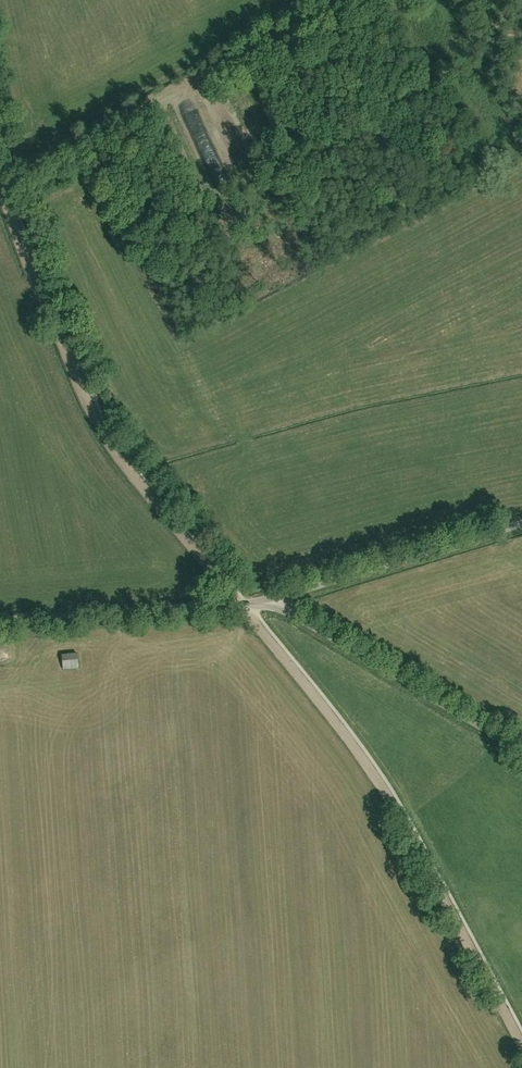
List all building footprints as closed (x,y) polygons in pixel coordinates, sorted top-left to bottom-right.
[(63,670),(78,668),(77,654),(62,655),(63,670)]
